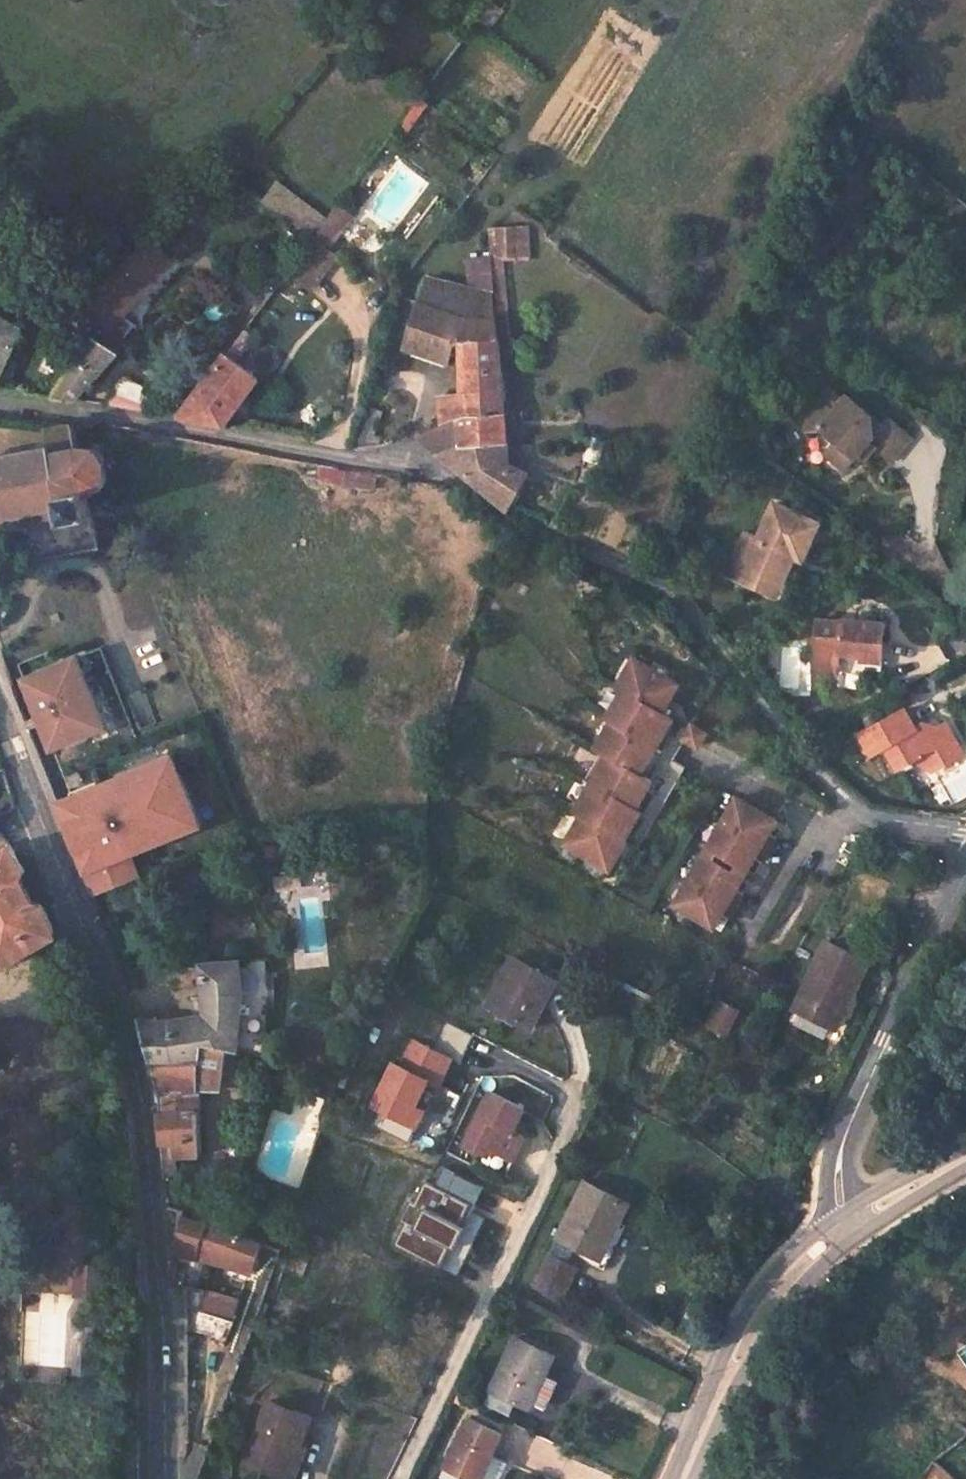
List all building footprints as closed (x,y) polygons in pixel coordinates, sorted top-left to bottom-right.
[(498,0),(492,0),(478,19),(487,26),(503,4),(498,0)] [(296,196),(278,183),(262,201),(281,215),(296,196)] [(327,221),(296,196),(281,215),(313,239),(325,223),(327,221)] [(352,216),(339,205),(327,221),(325,223),(338,233),(352,216)] [(338,233),(325,223),(313,239),(326,250),(338,233)] [(490,231),(483,230),(484,256),(492,255),(490,231)] [(524,230),(490,231),(492,255),(501,254),(506,254),(525,253),(524,230)] [(171,263),(151,239),(121,264),(122,267),(97,286),(103,293),(87,312),(96,320),(108,331),(121,314),(117,309),(146,280),(150,284),(171,263)] [(326,250),(313,239),(288,271),(312,289),(336,257),(326,250)] [(501,254),(492,255),(495,291),(497,317),(504,304),(501,254)] [(484,256),(464,258),(466,285),(495,291),(492,255),(484,256)] [(466,285),(429,276),(420,301),(459,314),(497,317),(495,291),(466,285)] [(205,285),(195,278),(185,290),(195,298),(205,285)] [(150,284),(146,280),(117,309),(121,314),(150,284)] [(459,314),(420,301),(403,347),(446,361),(453,340),(463,341),(466,395),(440,399),(442,424),(465,415),(468,416),(504,413),(500,357),(497,317),(459,314)] [(508,356),(504,304),(497,317),(500,357),(508,356)] [(0,317),(0,369),(20,329),(0,317)] [(108,331),(96,320),(87,335),(92,339),(93,337),(115,352),(122,343),(108,331)] [(239,336),(225,355),(235,363),(250,344),(239,336)] [(115,352),(93,337),(92,339),(56,397),(75,400),(117,354),(115,352)] [(235,363),(225,355),(179,417),(222,425),(258,379),(235,363)] [(148,390),(123,379),(104,405),(132,410),(148,390)] [(842,400),(828,387),(818,399),(832,412),(842,400)] [(881,426),(846,397),(842,400),(832,412),(818,399),(814,396),(793,419),(806,430),(822,429),(835,441),(825,453),(844,469),(857,455),(859,454),(868,443),(875,449),(889,461),(910,437),(887,418),(881,426)] [(378,413),(366,409),(355,445),(357,446),(366,444),(378,413)] [(465,415),(415,435),(419,442),(422,446),(434,454),(453,447),(501,443),(504,443),(506,439),(504,413),(468,416),(465,415)] [(0,457),(0,519),(60,506),(63,523),(91,517),(87,495),(92,493),(96,491),(100,488),(103,483),(105,479),(106,474),(106,469),(105,464),(103,460),(101,455),(98,452),(95,449),(90,447),(86,446),(81,446),(77,448),(72,426),(47,431),(49,447),(0,457)] [(605,441),(591,436),(582,458),(597,464),(605,441)] [(453,447),(434,454),(442,460),(449,465),(502,461),(501,443),(453,447)] [(875,449),(868,443),(859,454),(865,460),(875,449)] [(524,474),(502,462),(502,461),(449,465),(505,507),(524,474)] [(376,476),(345,470),(342,485),(374,491),(376,476)] [(813,519),(773,503),(756,539),(751,536),(732,576),(755,586),(761,575),(780,583),(787,567),(783,562),(786,555),(799,561),(808,542),(803,540),(813,519)] [(818,522),(813,519),(803,540),(808,542),(818,522)] [(80,529),(81,548),(102,547),(101,528),(80,529)] [(751,536),(745,533),(726,573),(732,576),(751,536)] [(780,583),(761,575),(755,586),(774,595),(780,583)] [(841,622),(818,620),(813,659),(817,665),(837,667),(838,653),(861,654),(859,669),(879,670),(882,623),(842,619),(841,622)] [(35,638),(0,647),(0,657),(7,684),(18,681),(44,671),(35,638)] [(564,840),(608,865),(616,852),(612,849),(620,834),(618,832),(624,821),(620,818),(637,790),(641,792),(650,778),(638,771),(645,759),(641,757),(659,727),(663,730),(670,717),(655,708),(664,693),(668,696),(676,683),(632,656),(615,685),(624,690),(592,744),(606,752),(574,808),(581,811),(564,840)] [(106,732),(79,657),(44,671),(18,681),(44,757),(106,732)] [(837,667),(817,665),(813,659),(812,671),(836,673),(837,667)] [(962,753),(946,723),(933,729),(922,724),(914,728),(903,709),(858,735),(869,755),(884,747),(897,769),(918,758),(925,760),(930,771),(962,753)] [(706,733),(693,726),(685,738),(698,746),(706,733)] [(200,827),(173,758),(57,803),(84,872),(129,855),(200,827)] [(774,820),(738,799),(730,811),(728,810),(714,833),(717,835),(697,868),(694,867),(680,890),(683,892),(676,905),(712,926),(718,914),(726,919),(741,893),(734,888),(752,857),(759,861),(774,835),(767,831),(774,820)] [(10,847),(0,855),(0,966),(1,967),(35,948),(33,943),(54,930),(43,904),(34,902),(21,880),(25,870),(10,847)] [(129,855),(84,872),(94,896),(133,879),(128,866),(132,864),(129,855)] [(130,893),(106,903),(111,916),(135,906),(130,893)] [(866,961),(827,942),(794,1009),(798,1011),(829,1027),(834,1029),(842,1010),(838,1007),(843,998),(847,1001),(866,961)] [(556,981),(511,956),(510,958),(485,1007),(531,1030),(556,981)] [(240,960),(201,964),(203,996),(208,996),(209,1014),(204,1015),(165,1021),(138,1020),(152,1066),(153,1066),(198,1062),(201,1044),(237,1051),(243,992),(240,960)] [(201,964),(168,972),(171,987),(202,981),(201,964)] [(847,1001),(843,998),(838,1007),(842,1010),(847,1001)] [(735,1011),(718,1002),(706,1024),(724,1033),(735,1011)] [(829,1027),(798,1011),(792,1024),(823,1040),(829,1027)] [(198,1062),(153,1066),(158,1095),(157,1115),(165,1176),(176,1175),(175,1157),(201,1156),(194,1087),(220,1090),(220,1086),(235,1089),(242,1052),(201,1044),(198,1062)] [(333,1082),(320,1076),(314,1092),(327,1098),(333,1082)] [(497,1157),(521,1112),(490,1096),(475,1124),(467,1119),(452,1148),(483,1164),(489,1153),(497,1157)] [(451,1270),(486,1184),(442,1166),(435,1185),(420,1179),(393,1247),(451,1270)] [(584,1183),(560,1231),(555,1229),(543,1252),(548,1255),(532,1287),(559,1302),(575,1270),(567,1265),(576,1247),(594,1256),(611,1220),(618,1223),(627,1204),(584,1183)] [(262,1243),(181,1216),(174,1253),(220,1262),(253,1273),(262,1243)] [(618,1223),(611,1220),(594,1256),(589,1264),(602,1271),(624,1226),(618,1223)] [(82,1259),(72,1259),(73,1288),(83,1288),(82,1259)] [(107,1259),(82,1259),(83,1288),(95,1288),(95,1278),(108,1278),(107,1259)] [(183,1324),(195,1327),(204,1329),(222,1341),(237,1299),(203,1290),(182,1287),(183,1324)] [(553,1356),(514,1338),(490,1390),(513,1401),(528,1409),(531,1403),(544,1375),(553,1356)] [(558,1382),(544,1375),(531,1403),(545,1410),(558,1382)] [(513,1401),(490,1390),(484,1403),(507,1414),(513,1401)] [(292,1456),(308,1415),(266,1399),(242,1462),(284,1478),(292,1456)] [(467,1418),(444,1467),(469,1478),(480,1478),(501,1435),(467,1418)] [(284,1478),(287,1478),(292,1478),(299,1459),(292,1456),(284,1478)]
